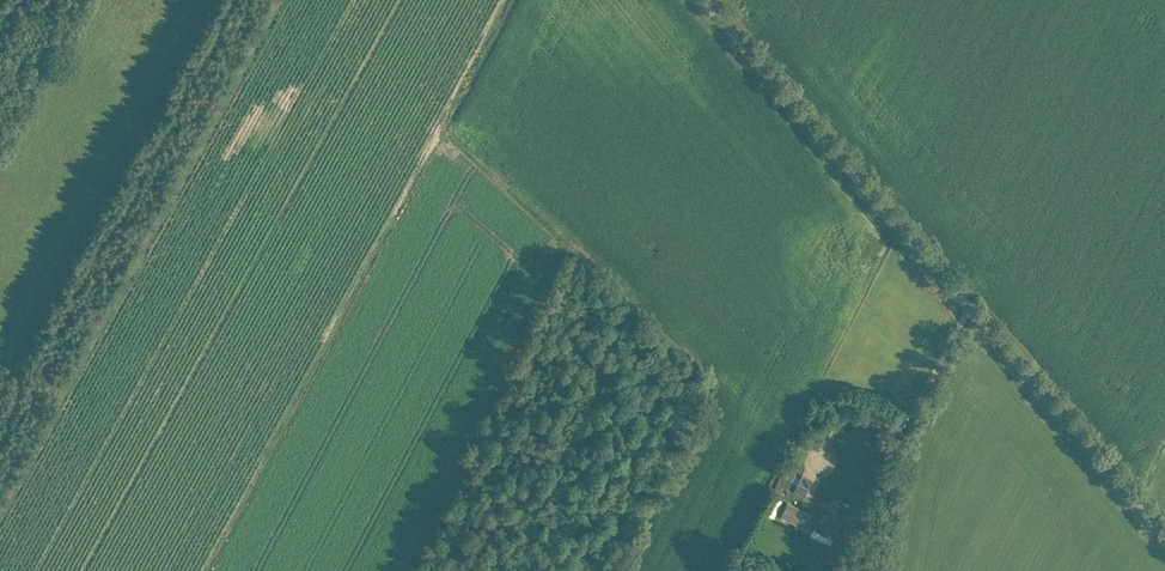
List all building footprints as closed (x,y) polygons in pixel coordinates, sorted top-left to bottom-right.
[(798,483),(809,488),(813,479),(803,474),(798,483)] [(782,516),(804,527),(811,514),(789,503),(782,516)] [(815,527),(810,536),(830,546),(835,537),(839,527),(845,517),(825,507),(820,517),(815,527)]
